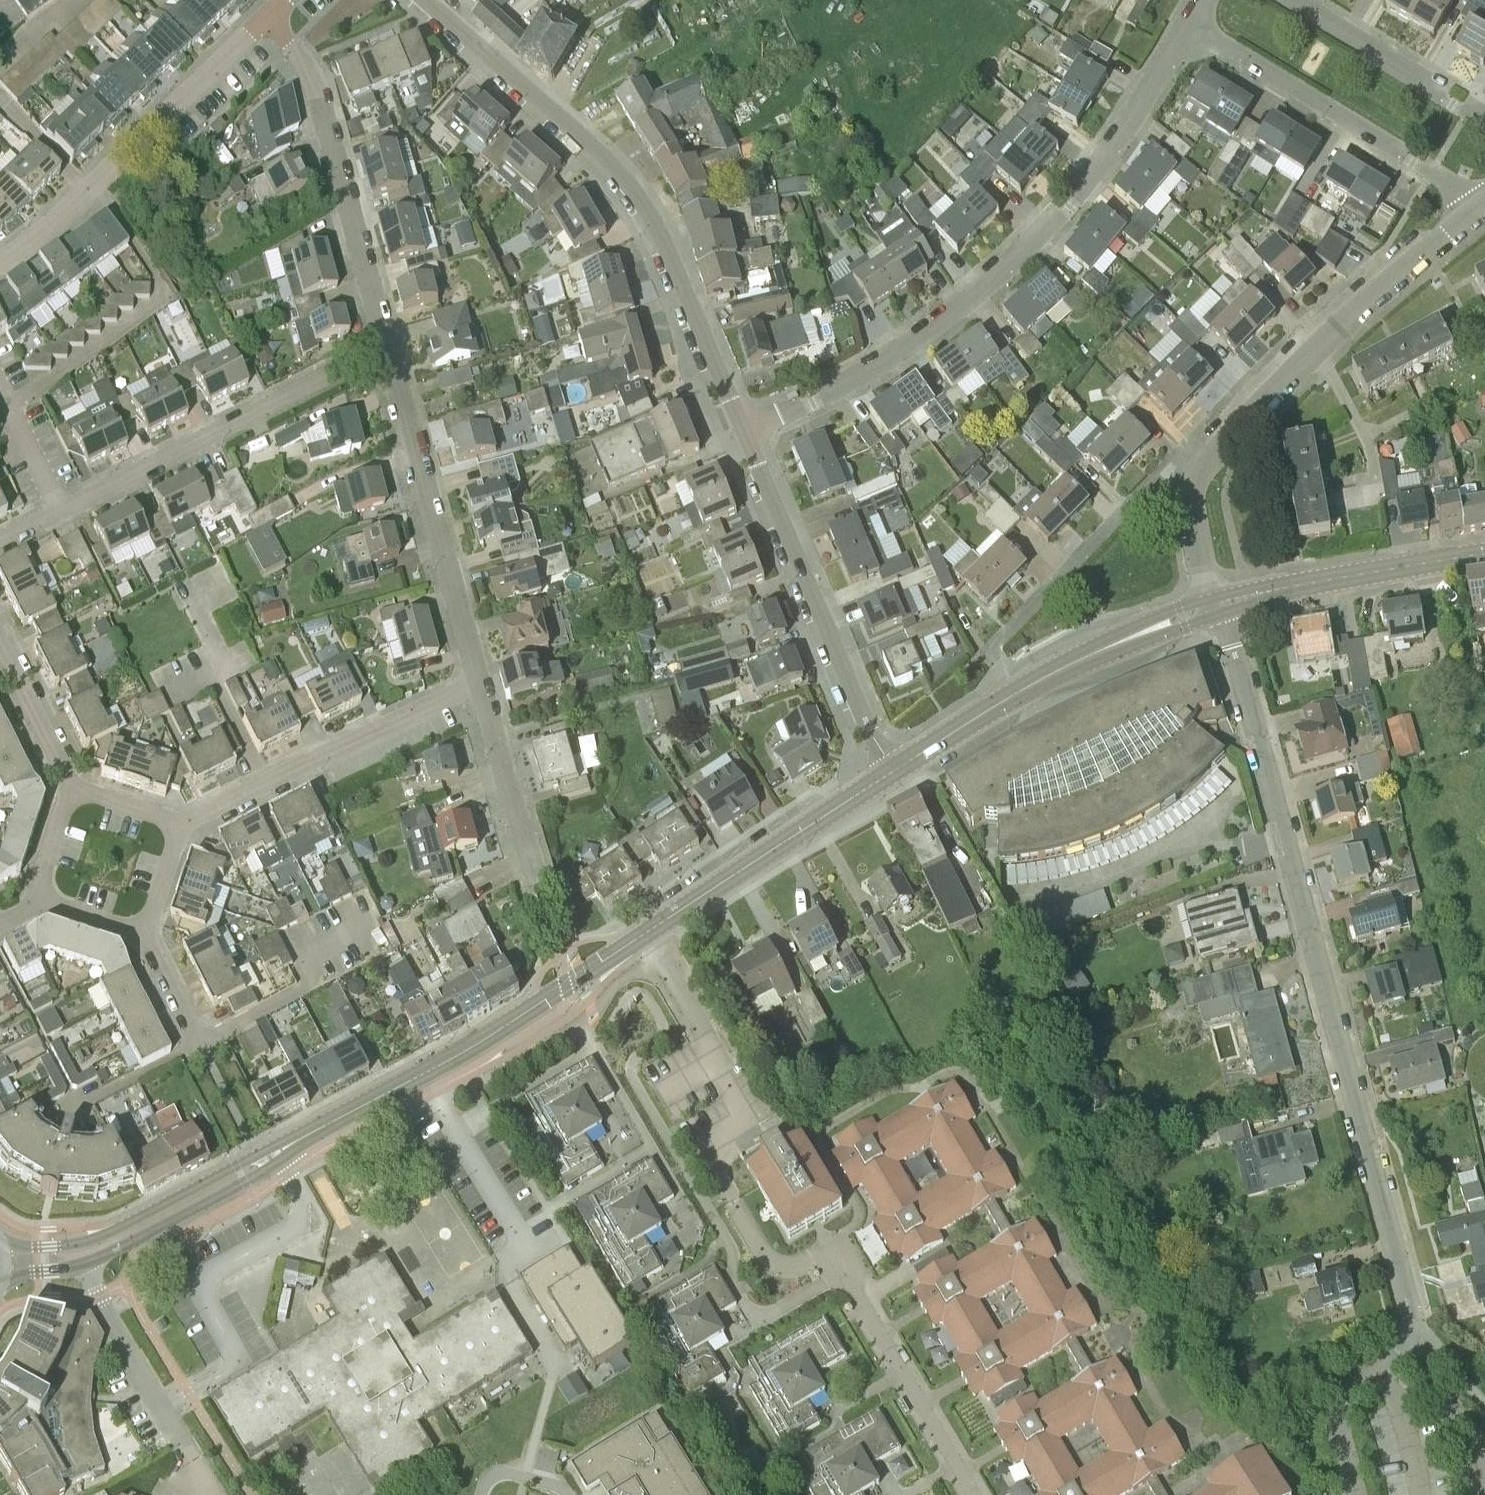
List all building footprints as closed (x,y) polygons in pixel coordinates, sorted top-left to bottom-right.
[(21,9),(34,0),(15,0),(21,9)] [(42,0),(34,0),(21,9),(28,18),(46,6),(42,0)] [(114,18),(123,10),(113,0),(97,0),(114,18)] [(219,20),(200,0),(171,0),(178,8),(208,39),(215,33),(210,28),(219,20)] [(219,20),(227,12),(231,17),(238,10),(228,0),(200,0),(219,20)] [(238,10),(244,4),(240,0),(228,0),(238,10)] [(492,0),(473,0),(480,7),(476,10),(478,12),(492,0)] [(1140,2),(1127,24),(1135,29),(1153,0),(1137,0),(1140,2)] [(1423,0),(1391,0),(1386,7),(1410,21),(1423,0)] [(1410,21),(1433,36),(1453,3),(1447,0),(1423,0),(1410,21)] [(1467,7),(1462,16),(1473,23),(1457,50),(1483,66),(1484,63),(1484,1),(1483,0),(1472,0),(1467,7)] [(98,34),(106,26),(88,8),(80,16),(98,34)] [(202,45),(208,39),(178,8),(170,16),(163,8),(156,14),(189,48),(198,41),(202,45)] [(181,57),(189,48),(156,14),(150,21),(157,28),(149,36),(179,67),(185,61),(181,57)] [(89,42),(98,34),(80,16),(72,24),(89,42)] [(519,60),(553,80),(578,38),(543,17),(530,41),(503,17),(489,33),(519,60)] [(81,50),(89,42),(72,24),(63,32),(81,50)] [(1041,29),(1031,39),(1038,46),(1048,36),(1041,29)] [(73,58),(81,50),(63,32),(55,40),(67,53),(73,58)] [(67,53),(55,40),(49,34),(41,42),(59,61),(67,53)] [(398,44),(412,77),(433,69),(419,35),(398,44)] [(1094,46),(1075,35),(1070,43),(1071,44),(1087,53),(1090,54),(1094,46)] [(172,73),(179,67),(149,36),(141,44),(134,36),(127,43),(160,77),(168,69),(172,73)] [(42,77),(59,61),(41,42),(24,58),(42,77)] [(1081,62),(1087,53),(1069,42),(1060,57),(1076,66),(1064,85),(1092,102),(1107,78),(1081,62)] [(152,85),(160,77),(127,43),(121,49),(128,56),(120,64),(150,95),(156,89),(152,85)] [(1094,46),(1090,54),(1107,65),(1114,54),(1096,43),(1094,46)] [(392,86),(412,77),(398,44),(378,52),(392,86)] [(372,94),(392,86),(378,52),(358,60),(372,94)] [(34,85),(42,77),(24,58),(16,66),(34,85)] [(377,106),(372,94),(358,60),(337,69),(351,102),(356,114),(377,106)] [(143,102),(150,95),(120,64),(111,72),(104,65),(98,71),(131,105),(139,97),(143,102)] [(25,93),(34,85),(16,66),(7,74),(25,93)] [(122,114),(131,105),(98,71),(91,77),(99,85),(90,93),(120,124),(127,118),(122,114)] [(25,93),(7,74),(0,82),(0,84),(17,101),(25,93)] [(1206,127),(1228,91),(1204,76),(1187,103),(1178,118),(1203,131),(1206,127)] [(708,107),(717,102),(717,101),(715,102),(713,98),(706,100),(699,78),(661,95),(654,99),(646,83),(620,98),(618,99),(635,130),(657,119),(664,130),(708,107)] [(1077,127),(1092,102),(1064,85),(1053,104),(1036,95),(1034,97),(1029,92),(1023,97),(1029,103),(1026,106),(1044,121),(1051,112),(1077,127)] [(261,163),(263,162),(290,146),(289,145),(287,136),(298,128),(289,89),(250,116),(261,163)] [(1229,141),(1230,142),(1230,141),(1244,119),(1252,105),(1228,91),(1206,127),(1229,141)] [(25,93),(17,101),(21,107),(34,94),(25,93)] [(120,124),(90,93),(82,101),(74,93),(68,99),(76,107),(101,134),(110,126),(114,130),(120,124)] [(470,135),(494,108),(477,93),(468,104),(459,96),(438,118),(449,127),(446,131),(462,145),(470,135)] [(420,98),(425,110),(431,108),(427,96),(420,98)] [(419,113),(425,110),(420,98),(414,101),(419,113)] [(733,168),(760,158),(758,155),(768,151),(762,138),(752,141),(751,139),(740,143),(736,129),(730,131),(717,102),(708,107),(664,130),(657,119),(635,130),(661,171),(663,175),(687,166),(685,160),(672,139),(701,127),(712,154),(695,161),(696,163),(695,163),(702,179),(733,168)] [(1036,129),(1044,121),(1026,106),(1016,119),(1031,133),(1015,150),(1039,171),(1059,150),(1036,129)] [(93,142),(101,134),(76,107),(61,121),(91,152),(97,146),(93,142)] [(494,108),(470,135),(486,149),(480,155),(490,164),(510,141),(502,133),(511,123),(494,108)] [(382,118),(387,130),(393,128),(388,116),(382,118)] [(368,136),(364,125),(362,118),(347,123),(353,141),(368,136)] [(381,133),(387,130),(382,118),(376,121),(381,133)] [(1274,118),(1251,155),(1274,169),(1297,132),(1274,118)] [(949,119),(940,131),(951,139),(960,127),(949,119)] [(208,130),(216,138),(226,127),(219,120),(208,130)] [(91,152),(61,121),(46,136),(71,163),(80,154),(85,158),(91,152)] [(422,121),(414,130),(422,137),(430,128),(422,121)] [(1297,132),(1274,169),(1274,170),(1280,160),(1303,174),(1320,146),(1297,132)] [(403,168),(414,165),(409,144),(402,146),(398,133),(372,140),(376,152),(362,155),(368,177),(403,168)] [(1165,145),(1184,160),(1192,151),(1190,150),(1193,146),(1184,138),(1181,142),(1173,135),(1165,145)] [(997,172),(1020,193),(1039,171),(1015,150),(1000,136),(985,153),(972,167),(988,181),(997,172)] [(521,180),(545,153),(528,138),(519,148),(510,141),(490,164),(499,172),(505,166),(521,180)] [(1217,186),(1240,148),(1230,142),(1225,149),(1218,162),(1207,180),(1217,186)] [(18,161),(45,189),(60,174),(34,147),(18,161)] [(1251,155),(1240,148),(1217,186),(1227,191),(1228,189),(1251,155)] [(1189,187),(1200,173),(1184,160),(1177,169),(1153,149),(1134,171),(1160,192),(1174,175),(1189,187)] [(539,210),(562,190),(553,177),(562,167),(545,153),(521,180),(537,194),(531,200),(539,210)] [(733,168),(738,180),(764,171),(760,158),(733,168)] [(1349,201),(1365,174),(1341,159),(1324,186),(1349,201)] [(30,203),(45,189),(18,161),(4,175),(30,203)] [(262,211),(309,186),(296,161),(261,177),(248,184),(262,211)] [(708,188),(702,179),(695,163),(687,166),(663,175),(677,201),(680,200),(708,188)] [(979,191),(988,181),(972,167),(960,179),(973,194),(956,209),(978,233),(999,213),(979,191)] [(403,168),(368,177),(374,199),(387,195),(390,206),(417,200),(426,197),(421,179),(407,183),(403,168)] [(467,171),(457,183),(465,190),(475,178),(467,171)] [(1145,209),(1160,192),(1134,171),(1116,193),(1139,213),(1133,221),(1150,235),(1157,242),(1168,229),(1145,209)] [(1349,201),(1373,216),(1389,189),(1365,174),(1349,201)] [(30,203),(4,175),(0,179),(0,200),(16,217),(30,203)] [(237,178),(210,194),(219,207),(245,191),(237,178)] [(883,206),(893,198),(885,187),(874,194),(883,206)] [(708,188),(680,200),(685,213),(717,206),(708,188)] [(564,233),(596,214),(584,195),(572,202),(562,190),(539,210),(546,219),(543,221),(554,239),(564,233)] [(1247,193),(1241,202),(1251,208),(1256,199),(1247,193)] [(1284,233),(1303,201),(1292,195),(1273,226),(1284,233)] [(905,208),(914,222),(928,238),(936,231),(957,253),(978,233),(956,209),(939,225),(926,211),(917,197),(905,208)] [(431,206),(429,198),(417,201),(419,209),(419,210),(431,206)] [(753,222),(781,220),(778,199),(751,202),(753,222)] [(16,217),(0,200),(0,230),(1,231),(16,217)] [(386,242),(421,233),(415,212),(420,211),(417,200),(390,206),(393,217),(380,221),(386,242)] [(1313,208),(1303,201),(1284,233),(1294,239),(1300,228),(1313,208)] [(699,271),(764,254),(761,240),(736,247),(732,229),(724,231),(717,206),(685,213),(688,224),(692,242),(699,271)] [(1336,222),(1313,208),(1300,228),(1323,243),(1336,222)] [(1150,235),(1133,221),(1126,229),(1102,209),(1084,232),(1109,253),(1124,235),(1139,248),(1150,235)] [(574,266),(603,253),(595,240),(607,233),(596,214),(564,233),(574,251),(567,255),(574,266)] [(88,227),(111,258),(128,245),(105,215),(88,227)] [(841,221),(848,231),(854,227),(848,216),(841,221)] [(841,236),(848,231),(841,221),(834,226),(841,236)] [(1336,222),(1323,243),(1344,255),(1357,235),(1336,222)] [(470,223),(459,228),(464,239),(475,234),(470,223)] [(94,270),(111,258),(88,227),(71,239),(94,270)] [(1094,270),(1109,253),(1084,232),(1065,254),(1088,274),(1082,282),(1098,296),(1109,283),(1094,270)] [(408,272),(438,264),(449,261),(446,249),(427,255),(421,233),(386,242),(392,264),(405,260),(408,272)] [(883,246),(890,256),(909,284),(927,272),(925,268),(935,261),(916,233),(908,238),(906,235),(900,235),(883,246)] [(1230,246),(1231,247),(1255,273),(1264,265),(1271,272),(1293,296),(1314,277),(1292,253),(1292,252),(1286,243),(1285,244),(1276,235),(1254,255),(1239,237),(1230,246)] [(277,250),(285,279),(287,279),(297,276),(331,267),(325,245),(306,251),(302,236),(277,250)] [(78,282),(94,270),(71,239),(56,251),(55,251),(78,282)] [(154,240),(145,245),(156,263),(165,257),(154,240)] [(1245,282),(1255,273),(1231,247),(1222,256),(1245,282)] [(55,251),(56,251),(55,250),(37,263),(38,264),(39,263),(61,294),(78,282),(55,251)] [(764,254),(699,271),(708,295),(743,286),(738,270),(741,269),(745,272),(753,271),(753,272),(782,266),(780,252),(779,252),(779,250),(764,254)] [(590,297),(627,286),(620,262),(608,265),(606,252),(603,253),(574,266),(567,269),(572,287),(586,283),(590,297)] [(502,270),(513,264),(508,255),(497,261),(502,270)] [(891,296),(909,284),(890,256),(872,268),(891,296)] [(891,296),(872,268),(865,258),(847,270),(851,276),(832,290),(835,302),(850,298),(857,310),(869,302),(873,309),(891,296)] [(45,306),(61,294),(39,263),(38,264),(23,275),(22,275),(45,306)] [(438,264),(408,272),(412,283),(398,287),(404,309),(439,300),(433,279),(441,277),(438,264)] [(513,264),(502,270),(507,279),(518,273),(513,264)] [(296,312),(321,305),(318,294),(337,288),(331,267),(297,276),(287,279),(296,312)] [(22,275),(23,275),(22,274),(5,287),(5,288),(6,287),(29,318),(36,328),(52,316),(45,306),(22,275)] [(1484,298),(1484,274),(1475,279),(1484,298)] [(1077,318),(1090,307),(1075,290),(1067,298),(1047,276),(1025,295),(1046,318),(1064,303),(1077,318)] [(1221,303),(1254,335),(1273,316),(1249,293),(1251,292),(1240,281),(1222,299),(1223,301),(1221,303)] [(122,297),(133,297),(149,298),(150,285),(132,285),(122,292),(122,297)] [(586,335),(618,326),(616,315),(634,309),(627,286),(590,297),(594,310),(580,314),(586,335)] [(29,318),(6,287),(5,288),(0,292),(0,321),(5,331),(7,334),(29,318)] [(1212,291),(1193,311),(1203,321),(1222,301),(1212,291)] [(738,326),(775,317),(774,316),(788,314),(793,312),(790,298),(789,293),(733,307),(738,326)] [(1029,334),(1046,318),(1025,295),(1004,315),(1024,337),(1015,344),(1030,360),(1042,349),(1029,334)] [(133,297),(122,297),(115,297),(105,304),(105,309),(117,310),(132,310),(133,297)] [(853,314),(845,303),(830,308),(833,319),(853,314)] [(1236,354),(1254,335),(1221,303),(1202,322),(1212,332),(1212,331),(1236,354)] [(321,305),(296,312),(298,320),(299,324),(294,325),(303,357),(317,349),(315,343),(349,333),(343,311),(324,316),(321,305)] [(433,367),(471,357),(478,355),(465,306),(432,315),(438,334),(429,337),(432,351),(429,352),(433,367)] [(117,310),(105,309),(99,309),(89,316),(89,321),(100,322),(116,322),(117,310)] [(298,320),(296,312),(290,314),(292,321),(298,320)] [(1177,322),(1198,343),(1208,333),(1187,312),(1177,322)] [(806,336),(816,333),(813,321),(811,314),(741,335),(751,367),(809,349),(806,336)] [(100,322),(89,321),(82,321),(73,328),(72,333),(84,334),(100,334),(100,322)] [(621,355),(644,349),(636,322),(618,328),(618,326),(586,335),(587,335),(579,337),(586,366),(540,377),(543,386),(559,383),(560,387),(588,379),(606,374),(621,355)] [(1191,350),(1198,343),(1177,322),(1169,330),(1183,344),(1160,367),(1169,376),(1169,375),(1192,398),(1212,378),(1191,357),(1194,355),(1191,350)] [(1353,371),(1368,399),(1454,353),(1439,325),(1353,371)] [(958,348),(978,375),(995,362),(1015,389),(1030,378),(1008,349),(999,356),(981,331),(958,348)] [(550,332),(538,335),(542,348),(554,344),(550,332)] [(84,334),(72,333),(66,333),(56,340),(56,345),(68,346),(83,346),(84,334)] [(212,363),(228,395),(248,385),(239,367),(249,361),(238,339),(227,344),(231,354),(212,363)] [(68,346),(56,345),(49,345),(40,352),(40,357),(51,358),(67,358),(68,346)] [(959,389),(978,375),(958,348),(934,365),(952,390),(944,396),(956,413),(970,403),(959,389)] [(615,390),(617,390),(625,409),(649,399),(643,382),(653,379),(644,349),(621,355),(606,374),(588,379),(594,401),(616,395),(615,390)] [(51,358),(40,357),(33,357),(22,365),(24,370),(50,370),(51,358)] [(228,395),(212,363),(193,373),(188,364),(177,370),(188,392),(199,387),(208,405),(228,395)] [(441,392),(474,384),(470,369),(438,377),(441,392)] [(178,398),(188,392),(177,370),(166,375),(171,384),(151,394),(167,426),(187,415),(178,398)] [(1116,384),(1137,404),(1146,395),(1125,375),(1116,384)] [(1149,396),(1172,418),(1192,398),(1169,375),(1169,376),(1149,396)] [(513,378),(495,383),(500,400),(518,395),(513,378)] [(956,413),(944,396),(935,402),(917,378),(894,395),(913,420),(914,422),(920,429),(931,422),(940,435),(952,426),(948,420),(956,413)] [(69,384),(60,389),(65,398),(74,393),(69,384)] [(1128,414),(1137,404),(1116,384),(1107,393),(1128,414)] [(546,395),(551,410),(551,411),(565,407),(559,387),(545,391),(546,395)] [(551,410),(546,395),(545,391),(525,396),(530,416),(551,410)] [(147,436),(167,426),(151,394),(132,404),(127,395),(116,400),(128,423),(138,418),(147,436)] [(906,450),(895,435),(914,422),(913,420),(894,395),(870,412),(888,437),(879,443),(881,444),(900,470),(908,464),(906,462),(907,461),(901,453),(906,450)] [(630,420),(654,410),(649,399),(625,409),(630,420)] [(117,428),(128,423),(116,400),(105,406),(110,415),(91,425),(106,457),(126,446),(117,428)] [(459,462),(496,451),(490,427),(506,422),(501,403),(447,418),(459,462)] [(1045,405),(1030,420),(1050,439),(1053,436),(1060,429),(1051,420),(1047,416),(1051,411),(1045,405)] [(592,445),(610,489),(700,452),(682,408),(592,445)] [(565,446),(581,441),(572,412),(556,417),(565,446)] [(86,467),(106,457),(91,425),(86,416),(67,426),(55,431),(67,454),(78,449),(86,467)] [(309,462),(328,457),(328,456),(360,448),(351,416),(320,424),(324,442),(306,447),(309,462)] [(1107,437),(1130,460),(1149,442),(1126,419),(1107,437)] [(279,450),(311,433),(305,421),(273,437),(279,450)] [(881,444),(879,443),(866,423),(856,431),(871,451),(881,444)] [(1461,424),(1449,432),(1459,447),(1471,439),(1461,424)] [(1130,460),(1107,437),(1099,429),(1077,451),(1063,437),(1054,446),(1075,467),(1084,458),(1086,460),(1089,457),(1111,479),(1130,460)] [(997,430),(986,438),(993,448),(1004,441),(997,430)] [(1464,534),(1457,491),(1452,460),(1448,434),(1423,442),(1424,454),(1418,472),(1421,488),(1428,528),(1430,527),(1429,525),(1439,524),(1441,538),(1464,534)] [(1066,476),(1075,467),(1054,446),(1045,437),(1044,436),(1037,443),(1035,446),(1066,476)] [(1282,444),(1300,540),(1331,534),(1314,438),(1282,444)] [(806,476),(835,464),(825,439),(796,451),(806,476)] [(520,462),(536,457),(535,452),(518,456),(520,462)] [(245,454),(236,454),(235,467),(244,467),(245,454)] [(475,519),(513,509),(508,488),(521,484),(514,457),(479,467),(484,488),(468,493),(475,519)] [(1421,488),(1418,472),(1400,474),(1396,475),(1394,464),(1383,463),(1382,459),(1378,458),(1386,502),(1397,500),(1403,532),(1428,528),(1421,488)] [(855,503),(875,495),(897,486),(895,474),(857,489),(845,460),(835,464),(806,476),(816,501),(844,490),(846,495),(851,493),(855,503)] [(695,505),(728,491),(719,469),(701,476),(696,465),(674,474),(679,486),(686,483),(695,505)] [(978,467),(969,476),(979,486),(988,477),(978,467)] [(8,478),(4,469),(0,471),(0,482),(8,478)] [(173,486),(189,517),(208,507),(213,516),(233,506),(239,519),(255,511),(236,471),(220,479),(216,470),(196,480),(193,475),(173,486)] [(340,516),(384,504),(377,475),(332,487),(340,516)] [(1089,501),(1066,479),(1045,500),(1068,523),(1089,501)] [(965,485),(952,493),(957,502),(970,495),(965,485)] [(1045,500),(1038,493),(1035,491),(1014,512),(987,485),(977,495),(992,509),(1013,530),(1022,520),(1025,521),(1048,544),(1068,523),(1045,500)] [(170,527),(189,517),(173,486),(153,496),(162,514),(152,519),(163,541),(175,536),(170,527)] [(663,486),(653,490),(656,498),(666,493),(663,486)] [(897,486),(875,495),(879,503),(885,500),(888,507),(900,503),(897,496),(900,494),(897,486)] [(1464,534),(1484,530),(1484,502),(1479,503),(1476,488),(1457,491),(1464,534)] [(703,540),(724,532),(719,521),(737,514),(728,491),(695,505),(704,528),(680,538),(684,548),(703,541),(703,540)] [(252,534),(270,569),(286,561),(270,531),(275,522),(294,512),(287,498),(247,518),(255,533),(252,534)] [(15,511),(23,507),(19,499),(11,503),(15,511)] [(869,546),(879,542),(887,538),(879,517),(871,500),(851,509),(856,520),(829,531),(841,558),(869,546)] [(163,541),(152,519),(141,524),(132,506),(112,516),(128,548),(148,538),(152,547),(163,541)] [(522,557),(540,552),(532,524),(518,528),(513,509),(514,509),(513,509),(475,519),(475,520),(476,520),(482,545),(497,541),(498,545),(500,544),(504,562),(522,557)] [(1001,542),(1013,530),(992,509),(983,518),(997,532),(975,554),(973,552),(1006,586),(1025,567),(1001,542)] [(927,530),(938,520),(931,513),(920,523),(927,530)] [(109,557),(128,548),(112,516),(92,527),(101,544),(91,550),(103,572),(114,567),(109,557)] [(348,584),(373,577),(369,564),(398,556),(391,529),(360,537),(364,551),(354,554),(355,558),(342,561),(348,584)] [(634,531),(622,536),(630,554),(641,549),(634,531)] [(722,572),(756,558),(747,536),(728,543),(724,532),(703,540),(703,541),(706,552),(712,549),(722,572)] [(66,538),(79,561),(84,571),(94,565),(77,533),(66,538)] [(68,567),(79,561),(66,538),(56,543),(68,567)] [(938,549),(936,544),(935,540),(923,545),(924,549),(926,554),(938,549)] [(869,546),(841,558),(852,585),(878,574),(882,584),(914,571),(907,555),(888,563),(879,542),(869,546)] [(563,546),(540,552),(522,557),(525,568),(521,569),(521,571),(509,574),(508,572),(491,577),(499,605),(541,593),(538,582),(549,579),(546,568),(567,562),(563,546)] [(955,589),(938,549),(926,554),(932,567),(937,580),(942,594),(955,589)] [(30,574),(25,564),(29,561),(24,551),(0,563),(0,583),(2,588),(30,574)] [(987,605),(1006,586),(973,552),(953,572),(964,582),(987,605)] [(756,558),(722,572),(731,593),(722,597),(710,602),(715,614),(752,599),(748,587),(765,580),(756,558)] [(12,607),(45,591),(56,585),(46,566),(30,574),(2,588),(12,607)] [(909,592),(937,580),(932,567),(898,581),(903,592),(896,595),(895,594),(862,608),(873,634),(902,622),(906,632),(917,627),(913,619),(919,616),(909,592)] [(95,568),(85,573),(90,582),(100,577),(95,568)] [(281,571),(272,578),(274,581),(284,577),(281,571)] [(1467,578),(1477,632),(1477,634),(1484,632),(1484,575),(1467,578)] [(127,584),(116,590),(121,601),(133,595),(127,584)] [(558,584),(548,587),(551,599),(562,595),(558,584)] [(37,633),(60,622),(50,601),(45,604),(40,594),(45,592),(45,591),(12,607),(23,628),(31,623),(37,633)] [(650,602),(657,619),(668,615),(661,598),(650,602)] [(280,602),(259,608),(263,626),(285,620),(280,602)] [(512,657),(549,647),(542,618),(547,617),(543,603),(517,610),(521,622),(504,627),(512,657)] [(397,643),(431,634),(425,612),(406,617),(402,606),(378,613),(381,625),(391,622),(397,643)] [(1392,635),(1394,647),(1424,642),(1418,606),(1382,612),(1385,636),(1392,635)] [(777,611),(776,607),(746,619),(757,646),(786,634),(781,622),(783,621),(779,610),(777,611)] [(925,644),(924,641),(948,631),(942,617),(905,632),(909,642),(904,644),(906,648),(883,658),(895,687),(913,680),(911,675),(922,670),(920,665),(932,660),(928,652),(930,651),(927,643),(925,644)] [(104,620),(93,626),(99,638),(111,632),(104,620)] [(303,625),(305,634),(329,628),(326,620),(303,625)] [(43,668),(71,654),(65,644),(70,642),(60,622),(37,633),(42,643),(33,648),(43,668)] [(1370,680),(1363,641),(1349,644),(1348,639),(1327,642),(1324,625),(1295,630),(1301,666),(1348,658),(1350,674),(1352,682),(1370,680)] [(431,634),(397,643),(402,660),(392,663),(396,679),(421,672),(418,660),(437,655),(431,634)] [(1395,655),(1394,647),(1392,635),(1385,636),(1374,638),(1374,640),(1363,641),(1370,680),(1370,682),(1388,679),(1384,657),(1395,655)] [(729,661),(750,654),(746,642),(725,649),(729,661)] [(123,651),(113,656),(118,666),(128,661),(123,651)] [(326,685),(340,713),(360,703),(356,694),(366,688),(348,653),(318,668),(324,680),(326,685)] [(803,679),(793,653),(746,671),(756,697),(803,679)] [(67,694),(91,682),(80,662),(76,664),(71,654),(43,668),(53,688),(62,684),(67,694)] [(272,662),(261,667),(268,681),(279,676),(272,662)] [(540,669),(539,663),(500,673),(508,701),(566,686),(560,664),(540,669)] [(685,677),(677,680),(682,698),(735,681),(730,664),(685,677)] [(998,820),(999,859),(1009,858),(1022,857),(1031,856),(1046,854),(1056,852),(1066,850),(1082,845),(1099,840),(1110,835),(1122,830),(1134,824),(1145,818),(1152,814),(1160,808),(1169,802),(1182,792),(1193,783),(1205,772),(1214,762),(1223,752),(1194,728),(1217,724),(1213,711),(1216,710),(1212,700),(1209,701),(1197,665),(1175,672),(1174,669),(1142,681),(1144,684),(1101,701),(1100,698),(1070,712),(1071,715),(1030,735),(1029,733),(999,748),(1001,751),(962,774),(960,772),(947,780),(949,783),(947,784),(968,816),(965,818),(971,827),(986,818),(998,820)] [(581,696),(615,687),(610,670),(576,679),(581,696)] [(236,709),(247,704),(235,679),(224,685),(236,709)] [(320,723),(340,713),(326,685),(324,680),(293,696),(305,719),(315,714),(320,723)] [(74,729),(101,715),(96,705),(101,702),(91,682),(67,694),(72,704),(63,708),(74,729)] [(305,719),(293,696),(286,682),(275,687),(279,696),(260,705),(265,716),(279,743),(299,733),(295,724),(305,719)] [(659,727),(679,722),(670,689),(650,695),(659,727)] [(1342,698),(1346,697),(1344,689),(1334,691),(1337,700),(1342,698)] [(1378,708),(1374,691),(1346,697),(1342,698),(1345,710),(1359,707),(1365,711),(1378,708)] [(140,714),(164,703),(159,692),(135,703),(140,714)] [(164,703),(140,714),(146,724),(159,717),(169,712),(164,703)] [(1306,762),(1347,751),(1333,703),(1304,711),(1308,727),(1297,730),(1306,762)] [(169,713),(181,736),(191,731),(180,707),(169,713)] [(792,784),(823,764),(818,758),(822,746),(829,743),(816,710),(777,726),(782,740),(782,744),(771,751),(775,757),(792,784)] [(109,736),(116,733),(111,722),(106,725),(101,715),(74,729),(84,749),(93,745),(93,744),(109,736)] [(259,754),(279,743),(265,716),(255,721),(253,716),(242,721),(259,754)] [(159,717),(151,721),(156,732),(164,727),(159,717)] [(1395,753),(1397,760),(1420,754),(1411,717),(1388,723),(1395,753)] [(12,740),(2,719),(0,720),(0,746),(12,740)] [(539,769),(573,759),(567,739),(575,737),(571,723),(542,732),(546,744),(532,748),(539,769)] [(201,748),(215,776),(235,766),(230,757),(240,752),(229,728),(208,738),(211,743),(201,748)] [(112,742),(109,736),(93,744),(93,745),(96,752),(93,763),(104,767),(100,776),(122,783),(132,754),(121,750),(123,745),(112,742)] [(22,760),(12,740),(0,746),(0,771),(22,760)] [(153,761),(157,750),(136,743),(132,754),(122,783),(143,790),(153,761)] [(194,786),(215,776),(201,748),(191,753),(188,749),(178,754),(181,760),(182,760),(190,777),(194,786)] [(429,785),(459,777),(453,752),(423,759),(429,785)] [(1387,753),(1377,755),(1380,766),(1390,763),(1387,753)] [(1358,772),(1380,766),(1377,755),(1355,761),(1358,772)] [(182,760),(181,760),(176,763),(165,759),(163,764),(153,761),(143,790),(165,797),(168,788),(178,791),(182,781),(190,777),(182,760)] [(573,759),(539,769),(545,791),(559,787),(562,799),(591,791),(587,777),(579,780),(573,759)] [(43,802),(22,760),(0,771),(0,797),(11,791),(17,804),(43,802)] [(403,781),(417,777),(413,762),(399,766),(403,781)] [(1380,766),(1384,780),(1394,777),(1390,763),(1380,766)] [(732,823),(759,806),(733,766),(694,792),(712,820),(724,812),(732,823)] [(1362,786),(1384,780),(1380,766),(1358,772),(1362,786)] [(776,771),(766,778),(771,786),(782,779),(776,771)] [(1324,827),(1357,818),(1354,807),(1363,805),(1358,786),(1316,797),(1324,827)] [(290,801),(304,828),(315,849),(335,839),(311,790),(290,801)] [(346,813),(365,804),(359,792),(340,801),(346,813)] [(918,796),(887,811),(900,835),(930,820),(918,796)] [(692,798),(686,802),(694,813),(700,809),(692,798)] [(294,833),(304,828),(290,801),(270,811),(275,820),(287,843),(297,838),(294,833)] [(661,827),(681,857),(700,845),(692,833),(702,826),(685,801),(674,808),(679,815),(661,827)] [(9,830),(31,838),(43,802),(17,804),(9,830)] [(437,840),(433,825),(425,807),(400,818),(408,835),(419,831),(427,860),(478,846),(471,818),(437,827),(440,839),(437,840)] [(275,820),(265,825),(260,816),(240,826),(254,854),(263,871),(283,861),(276,849),(287,843),(275,820)] [(930,820),(900,835),(913,859),(914,858),(923,876),(949,863),(935,834),(926,839),(924,834),(934,829),(930,820)] [(1402,820),(1395,822),(1397,829),(1404,827),(1402,820)] [(244,859),(254,854),(240,826),(220,837),(224,846),(225,845),(234,862),(233,862),(236,869),(246,864),(244,859)] [(1341,888),(1371,879),(1367,867),(1387,861),(1377,826),(1351,834),(1357,853),(1333,860),(1341,888)] [(662,869),(681,857),(661,827),(643,838),(639,831),(628,838),(645,864),(654,858),(662,869)] [(31,838),(9,830),(0,856),(0,857),(20,874),(31,838)] [(635,871),(645,864),(628,838),(617,845),(622,852),(604,864),(624,895),(643,882),(635,871)] [(228,865),(233,862),(234,862),(225,845),(224,846),(216,849),(206,846),(203,857),(193,854),(186,875),(215,885),(219,874),(224,876),(228,865)] [(0,857),(0,884),(20,874),(0,857)] [(324,868),(330,878),(341,901),(352,895),(336,862),(324,868)] [(950,931),(976,919),(977,918),(949,863),(923,876),(950,931)] [(605,907),(624,895),(604,864),(586,876),(582,869),(570,876),(587,902),(598,895),(605,907)] [(894,874),(893,872),(883,877),(885,880),(871,887),(887,916),(914,901),(898,872),(894,874)] [(212,896),(215,885),(186,875),(179,896),(208,906),(208,907),(213,908),(217,898),(212,896)] [(331,906),(341,901),(330,878),(319,884),(331,906)] [(447,904),(470,892),(463,879),(433,893),(438,904),(446,900),(447,904)] [(1416,879),(1399,883),(1372,891),(1377,908),(1379,907),(1380,911),(1350,919),(1353,931),(1350,932),(1353,943),(1356,943),(1357,945),(1387,936),(1401,932),(1393,904),(1420,896),(1416,879)] [(1244,915),(1238,891),(1213,898),(1213,899),(1184,907),(1199,962),(1228,954),(1228,955),(1258,946),(1250,913),(1244,915)] [(470,892),(447,904),(453,916),(476,905),(470,892)] [(205,917),(208,907),(208,906),(179,896),(172,918),(182,921),(178,932),(188,935),(192,943),(209,935),(206,929),(210,919),(205,917)] [(378,902),(380,910),(387,913),(394,908),(392,900),(385,897),(378,902)] [(298,923),(298,922),(291,909),(286,899),(276,905),(283,918),(288,928),(298,923)] [(291,909),(298,922),(309,917),(302,903),(291,909)] [(283,918),(276,905),(266,910),(273,923),(278,933),(288,928),(283,918)] [(478,908),(444,925),(456,949),(474,939),(489,932),(478,908)] [(810,968),(839,952),(819,915),(790,930),(810,968)] [(902,958),(890,936),(891,935),(880,916),(864,925),(875,944),(876,943),(883,955),(875,960),(880,970),(902,958)] [(961,926),(967,937),(982,931),(976,919),(961,926)] [(393,951),(401,947),(390,922),(381,926),(393,951)] [(36,957),(47,951),(45,925),(24,935),(39,965),(40,965),(36,957)] [(74,960),(82,937),(45,925),(47,951),(74,960)] [(472,976),(456,949),(444,925),(431,932),(453,975),(443,980),(448,991),(465,1025),(489,1012),(490,1011),(472,976)] [(194,968),(222,954),(217,944),(222,941),(216,931),(209,935),(192,943),(184,948),(194,968)] [(505,962),(489,932),(474,939),(483,956),(485,956),(491,968),(472,976),(490,1011),(520,993),(505,962)] [(278,933),(254,944),(260,955),(283,943),(278,933)] [(18,977),(39,965),(24,935),(2,946),(18,977)] [(101,969),(118,949),(82,937),(74,960),(101,969)] [(797,992),(769,942),(753,950),(756,955),(733,967),(752,1004),(775,992),(780,1001),(797,992)] [(279,958),(288,953),(283,943),(260,955),(265,965),(279,958)] [(109,1005),(138,990),(118,949),(101,969),(107,981),(98,985),(109,1005)] [(853,983),(866,976),(851,949),(838,956),(853,983)] [(1405,1008),(1405,1004),(1406,1003),(1404,995),(1442,984),(1432,949),(1422,951),(1392,960),(1396,973),(1367,981),(1376,1010),(1387,1006),(1389,1012),(1405,1008)] [(288,953),(279,958),(284,969),(293,964),(288,953)] [(232,974),(237,972),(232,962),(227,964),(222,954),(194,968),(204,988),(232,974)] [(445,1036),(418,984),(406,961),(386,971),(395,988),(398,987),(405,1001),(400,1003),(423,1047),(445,1036)] [(1077,969),(1060,982),(1074,999),(1090,987),(1077,969)] [(1239,997),(1232,971),(1180,985),(1181,986),(1171,989),(1173,999),(1183,996),(1187,1010),(1198,1007),(1203,1025),(1239,1015),(1256,1080),(1291,1071),(1271,995),(1256,999),(1255,993),(1239,997)] [(237,984),(232,974),(204,988),(214,1008),(247,992),(242,981),(237,984)] [(350,982),(348,989),(352,996),(360,996),(365,990),(364,983),(357,979),(350,982)] [(448,991),(443,980),(431,986),(428,979),(418,984),(445,1036),(465,1025),(448,991)] [(119,1026),(149,1011),(138,990),(109,1005),(119,1026)] [(820,1038),(833,1031),(810,990),(797,997),(820,1038)] [(47,995),(38,1000),(43,1009),(52,1004),(47,995)] [(1,1000),(7,1012),(15,1008),(10,996),(1,1000)] [(33,1014),(43,1009),(38,1000),(29,1005),(33,1014)] [(349,1033),(361,1027),(350,1005),(338,1011),(349,1033)] [(45,1015),(50,1024),(58,1020),(53,1010),(45,1015)] [(129,1046),(159,1031),(149,1011),(119,1026),(129,1046)] [(36,1019),(41,1029),(50,1024),(45,1015),(36,1019)] [(258,1029),(265,1040),(275,1035),(266,1018),(255,1023),(258,1029)] [(50,1024),(55,1033),(63,1029),(58,1020),(50,1024)] [(33,1033),(27,1021),(18,1025),(24,1037),(33,1033)] [(55,1033),(50,1024),(41,1029),(46,1038),(55,1033)] [(248,1034),(260,1058),(271,1052),(265,1040),(258,1029),(248,1034)] [(1398,1094),(1446,1081),(1436,1047),(1455,1042),(1452,1029),(1431,1035),(1434,1045),(1412,1051),(1414,1057),(1389,1063),(1398,1094)] [(1412,1040),(1423,1037),(1420,1029),(1410,1032),(1412,1040)] [(159,1031),(129,1046),(140,1068),(170,1053),(159,1031)] [(250,1063),(260,1058),(248,1034),(238,1040),(250,1063)] [(306,1066),(291,1037),(279,1043),(294,1072),(306,1066)] [(54,1053),(62,1048),(59,1041),(50,1046),(54,1053)] [(329,1056),(343,1085),(370,1071),(355,1042),(329,1056)] [(62,1048),(54,1053),(57,1061),(66,1056),(62,1048)] [(52,1063),(48,1056),(39,1061),(42,1066),(43,1068),(52,1063)] [(57,1061),(61,1068),(70,1063),(66,1056),(57,1061)] [(322,1096),(343,1085),(329,1056),(307,1068),(322,1096)] [(592,1109),(614,1096),(592,1057),(525,1097),(536,1116),(526,1122),(566,1189),(604,1167),(585,1135),(602,1126),(592,1109)] [(43,1068),(47,1075),(56,1071),(52,1063),(43,1068)] [(74,1071),(70,1063),(61,1068),(65,1075),(74,1071)] [(3,1071),(7,1079),(16,1074),(14,1070),(12,1066),(3,1071)] [(34,1071),(40,1081),(48,1077),(47,1075),(43,1068),(42,1066),(34,1071)] [(92,1069),(85,1073),(89,1082),(97,1078),(92,1069)] [(97,1078),(100,1084),(108,1080),(104,1070),(95,1074),(97,1078)] [(275,1086),(290,1113),(310,1103),(293,1070),(283,1076),(285,1080),(275,1086)] [(60,1078),(56,1071),(47,1075),(48,1077),(51,1083),(60,1078)] [(69,1082),(77,1077),(74,1071),(65,1075),(69,1082)] [(85,1073),(77,1077),(82,1086),(89,1082),(85,1073)] [(1266,1089),(1279,1086),(1276,1075),(1263,1078),(1266,1089)] [(290,1113),(275,1086),(270,1076),(260,1081),(263,1086),(253,1091),(270,1123),(290,1113)] [(82,1086),(77,1077),(69,1082),(71,1087),(77,1089),(82,1086)] [(60,1078),(51,1083),(55,1090),(64,1086),(60,1078)] [(871,1119),(836,1140),(841,1149),(832,1154),(853,1190),(862,1184),(881,1218),(872,1223),(893,1259),(902,1254),(907,1263),(943,1242),(938,1233),(971,1214),(972,1215),(985,1207),(994,1223),(1003,1217),(994,1202),(1007,1194),(1007,1193),(1016,1187),(995,1152),(986,1157),(967,1123),(976,1118),(955,1083),(946,1088),(945,1087),(910,1108),(910,1109),(877,1128),(871,1119)] [(55,1090),(59,1099),(64,1095),(66,1090),(64,1086),(55,1090)] [(51,1102),(59,1099),(55,1090),(47,1094),(51,1102)] [(17,1120),(10,1108),(20,1103),(15,1095),(6,1100),(0,1103),(0,1129),(17,1120)] [(155,1118),(164,1135),(182,1126),(173,1109),(155,1118)] [(10,1165),(5,1170),(7,1172),(12,1167),(41,1185),(38,1192),(41,1193),(44,1186),(55,1190),(53,1197),(56,1198),(57,1190),(92,1192),(93,1199),(96,1199),(95,1192),(129,1181),(131,1187),(133,1186),(109,1139),(98,1143),(100,1149),(89,1153),(66,1151),(72,1134),(62,1130),(56,1148),(37,1136),(30,1127),(35,1123),(29,1114),(17,1120),(0,1129),(0,1153),(10,1165)] [(143,1124),(153,1141),(164,1135),(155,1118),(143,1124)] [(1183,1134),(1184,1122),(1167,1120),(1165,1131),(1183,1134)] [(1222,1148),(1246,1142),(1242,1127),(1200,1138),(1203,1150),(1221,1145),(1222,1148)] [(208,1163),(190,1129),(161,1143),(180,1178),(180,1179),(208,1163)] [(1285,1143),(1282,1135),(1251,1143),(1259,1173),(1243,1177),(1248,1199),(1305,1183),(1301,1169),(1317,1165),(1309,1136),(1285,1143)] [(783,1147),(778,1139),(761,1149),(765,1158),(747,1168),(789,1239),(842,1208),(801,1137),(783,1147)] [(180,1178),(161,1143),(123,1162),(142,1198),(180,1178)] [(652,1211),(674,1198),(652,1160),(585,1199),(596,1218),(586,1224),(625,1291),(663,1269),(645,1237),(662,1228),(652,1211)] [(1484,1254),(1484,1206),(1479,1184),(1460,1189),(1465,1208),(1467,1207),(1470,1219),(1438,1228),(1444,1251),(1468,1244),(1472,1258),(1484,1254)] [(575,1205),(586,1224),(596,1218),(585,1199),(575,1205)] [(1096,1326),(1076,1290),(1067,1295),(1047,1262),(1056,1257),(1035,1221),(1026,1226),(1026,1225),(1012,1233),(1003,1217),(994,1223),(1003,1238),(990,1246),(991,1247),(957,1267),(952,1258),(919,1277),(917,1279),(922,1288),(913,1293),(934,1328),(943,1323),(962,1357),(953,1362),(974,1398),(983,1392),(988,1402),(992,1400),(1023,1381),(1018,1372),(1051,1353),(1052,1354),(1065,1346),(1074,1361),(1084,1356),(1074,1340),(1088,1332),(1087,1331),(1096,1326)] [(585,1274),(569,1247),(520,1277),(565,1351),(578,1344),(593,1369),(636,1343),(591,1270),(585,1274)] [(914,1270),(919,1277),(952,1258),(948,1250),(914,1270)] [(1472,1258),(1478,1281),(1472,1283),(1478,1305),(1481,1304),(1484,1318),(1484,1254),(1472,1258)] [(417,1308),(385,1255),(358,1272),(358,1270),(349,1276),(350,1277),(323,1294),(338,1319),(211,1397),(228,1424),(226,1425),(231,1433),(233,1433),(249,1459),(325,1412),(372,1488),(400,1471),(401,1472),(408,1468),(407,1466),(434,1450),(418,1425),(533,1354),(495,1293),(414,1343),(399,1318),(417,1308)] [(1296,1282),(1318,1276),(1313,1259),(1292,1264),(1296,1282)] [(296,1287),(299,1275),(301,1265),(287,1262),(282,1284),(296,1287)] [(714,1318),(736,1305),(714,1267),(647,1306),(658,1325),(648,1331),(687,1398),(726,1376),(707,1345),(724,1335),(714,1318)] [(1259,1271),(1243,1276),(1249,1298),(1265,1294),(1259,1271)] [(1308,1316),(1322,1312),(1322,1311),(1355,1303),(1347,1274),(1315,1282),(1317,1293),(1303,1297),(1308,1316)] [(315,1279),(299,1275),(297,1283),(313,1287),(315,1279)] [(21,1494),(64,1494),(59,1487),(66,1482),(68,1486),(104,1470),(93,1438),(90,1404),(93,1372),(103,1339),(89,1314),(70,1324),(69,1329),(24,1318),(15,1347),(0,1372),(0,1459),(21,1494)] [(815,1375),(847,1356),(824,1318),(748,1363),(759,1382),(749,1388),(783,1446),(821,1424),(808,1401),(825,1391),(815,1375)] [(1165,1424),(1147,1434),(1127,1401),(1136,1395),(1116,1360),(1107,1365),(1106,1364),(1093,1372),(1084,1356),(1074,1361),(1084,1377),(1070,1385),(1071,1386),(1038,1405),(1032,1396),(997,1417),(1002,1426),(993,1431),(1014,1467),(1023,1461),(1043,1494),(1125,1494),(1133,1490),(1133,1491),(1147,1484),(1153,1494),(1165,1494),(1155,1478),(1169,1471),(1168,1470),(1186,1459),(1165,1424)] [(576,1374),(558,1385),(570,1404),(588,1393),(576,1374)] [(1029,1390),(1023,1381),(992,1400),(997,1408),(1029,1390)] [(901,1449),(878,1411),(802,1456),(814,1475),(803,1481),(812,1494),(863,1494),(862,1494),(879,1484),(869,1467),(901,1449)] [(656,1415),(643,1423),(642,1421),(571,1465),(587,1491),(608,1478),(616,1492),(610,1494),(708,1494),(672,1436),(671,1437),(656,1415)] [(1260,1448),(1207,1479),(1212,1488),(1200,1494),(1288,1494),(1260,1448)]
